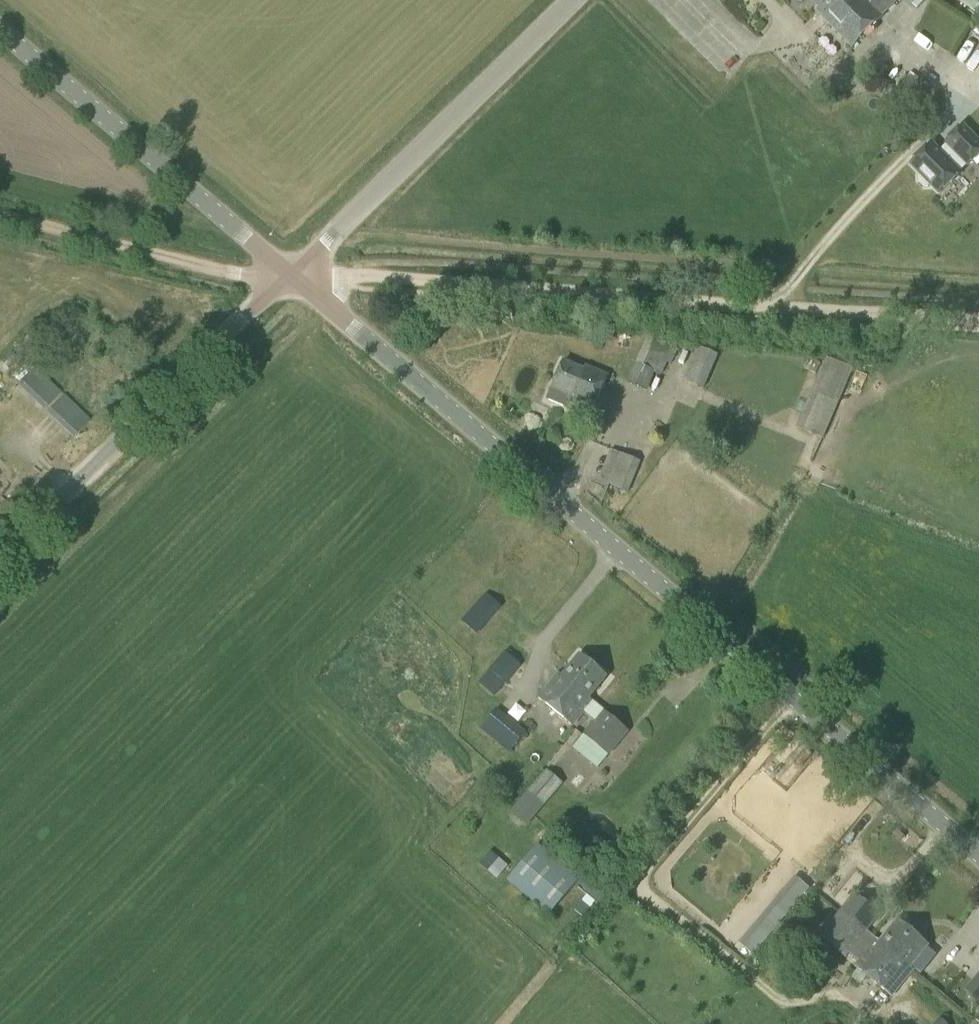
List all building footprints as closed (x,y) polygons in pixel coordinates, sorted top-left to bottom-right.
[(817,9),(816,10),(852,48),(885,17),(884,16),(900,1),(900,2),(902,0),(809,0),(817,9)] [(961,46),(971,55),(978,46),(978,32),(976,29),(961,46)] [(978,157),(978,140),(964,124),(944,144),(946,146),(941,150),(934,143),(910,166),(919,176),(918,177),(917,181),(924,188),(929,187),(930,186),(940,196),(963,173),(962,172),(967,166),(968,168),(978,157)] [(672,364),(680,345),(649,333),(628,382),(648,391),(655,374),(662,377),(668,363),(672,364)] [(705,389),(718,358),(697,350),(684,381),(705,389)] [(824,440),(854,368),(827,356),(797,428),(824,440)] [(77,394),(89,405),(102,391),(95,384),(103,376),(86,361),(34,419),(46,429),(77,394)] [(585,371),(562,362),(547,403),(568,411),(571,403),(594,412),(608,375),(586,366),(585,371)] [(17,386),(26,395),(43,377),(34,368),(17,386)] [(90,420),(81,412),(64,431),(72,439),(90,420)] [(17,471),(0,455),(0,490),(17,471)] [(628,493),(640,462),(621,455),(610,486),(628,493)] [(479,635),(503,608),(486,594),(462,621),(479,635)] [(506,684),(522,665),(506,652),(490,670),(506,684)] [(681,663),(671,654),(661,665),(670,674),(681,663)] [(608,678),(579,655),(562,677),(559,674),(539,700),(574,728),(584,715),(585,713),(595,721),(594,723),(583,736),(573,749),(598,770),(609,756),(610,758),(630,732),(590,701),(608,678)] [(506,684),(490,670),(479,684),(495,697),(506,684)] [(510,753),(526,733),(497,709),(473,738),(488,750),(496,741),(510,753)] [(528,827),(564,784),(547,770),(511,812),(528,827)] [(580,880),(538,845),(507,881),(549,916),(551,914),(564,898),(580,880)] [(491,851),(479,864),(497,880),(509,867),(491,851)] [(601,906),(606,899),(581,879),(576,886),(601,906)] [(800,881),(776,909),(786,917),(810,889),(800,881)] [(856,895),(819,938),(845,960),(850,954),(859,962),(858,963),(856,966),(855,967),(858,970),(893,998),(914,972),(910,969),(911,968),(912,967),(929,946),(898,921),(881,943),(877,940),(868,933),(882,917),(856,895)] [(591,908),(582,901),(575,910),(583,918),(591,908)]
